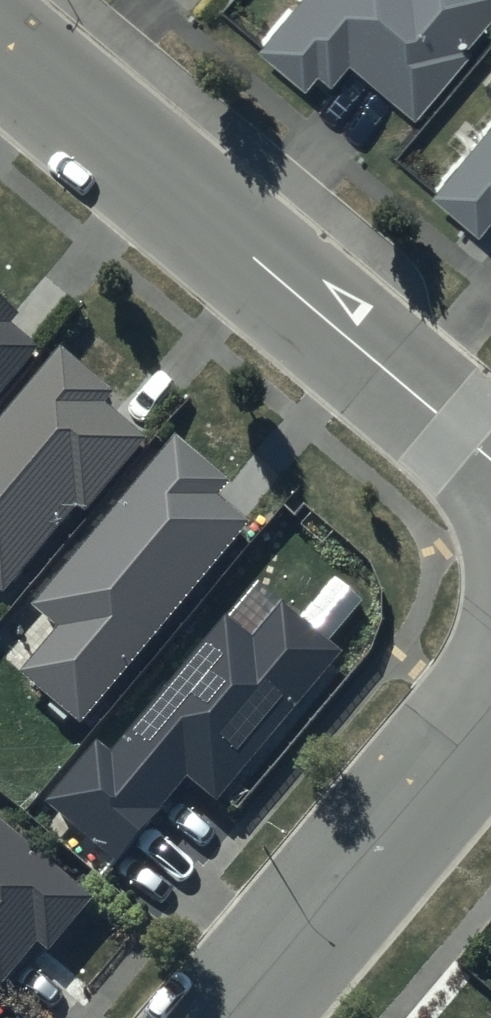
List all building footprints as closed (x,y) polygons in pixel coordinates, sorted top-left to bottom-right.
[(256,42),(305,82),(317,68),(330,78),(348,57),(412,110),(468,43),(465,41),(490,10),(490,0),(292,0),(256,42)] [(426,187),(475,229),(488,213),(490,216),(490,109),(426,187)] [(0,299),(0,394),(38,349),(6,323),(15,312),(0,299)] [(61,346),(0,418),(0,586),(4,589),(75,505),(83,512),(147,437),(102,400),(111,389),(61,346)] [(229,478),(174,432),(33,603),(59,624),(20,671),(82,722),(249,519),(217,493),(229,478)] [(344,652),(280,599),(250,635),(223,613),(110,749),(97,738),(47,799),(119,858),(186,777),(218,804),(344,652)] [(0,821),(0,982),(1,983),(37,941),(47,950),(91,898),(0,821)]
